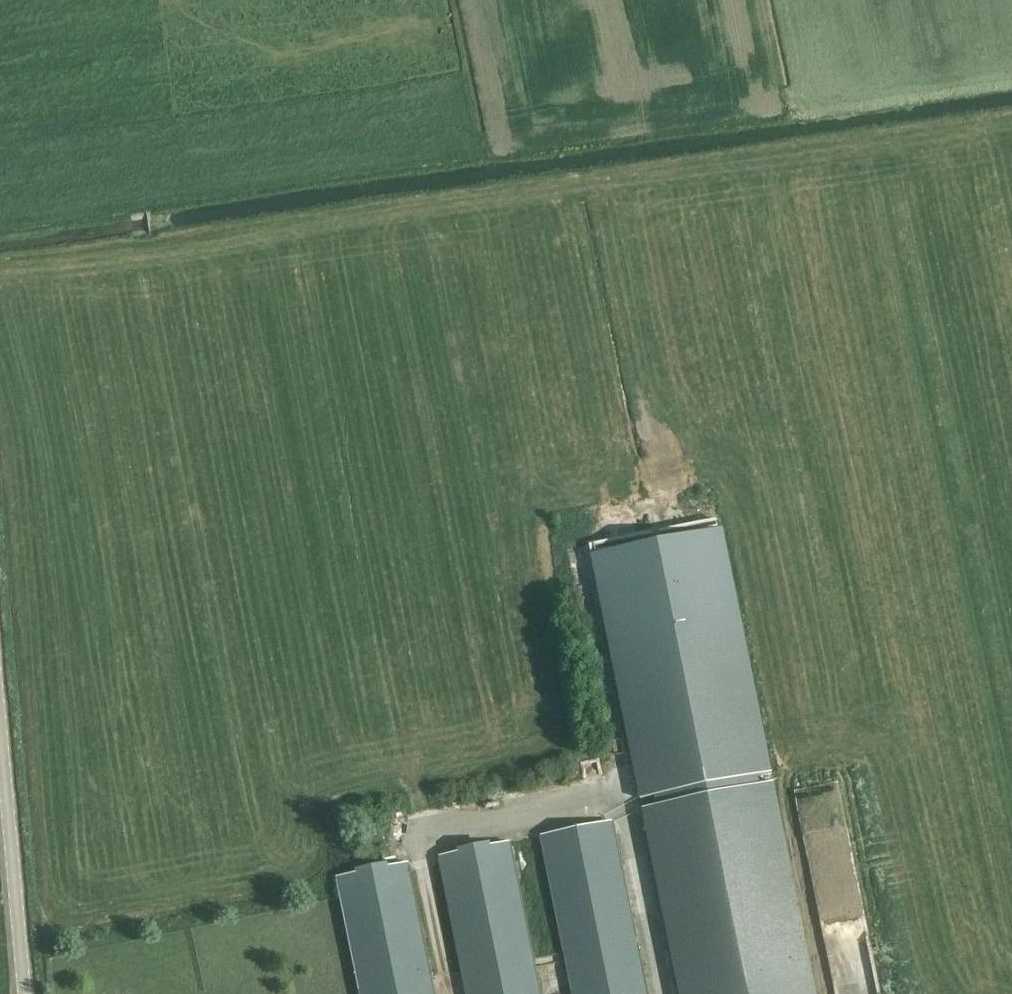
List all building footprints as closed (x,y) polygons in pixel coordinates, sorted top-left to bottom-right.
[(721,530),(716,531),(713,518),(657,529),(660,543),(652,544),(649,531),(593,542),(595,556),(590,557),(679,993),(816,993),(721,530)] [(611,822),(540,836),(572,993),(646,993),(611,822)] [(509,842),(438,857),(466,993),(540,993),(509,842)] [(407,863),(336,877),(360,993),(433,993),(407,863)]
